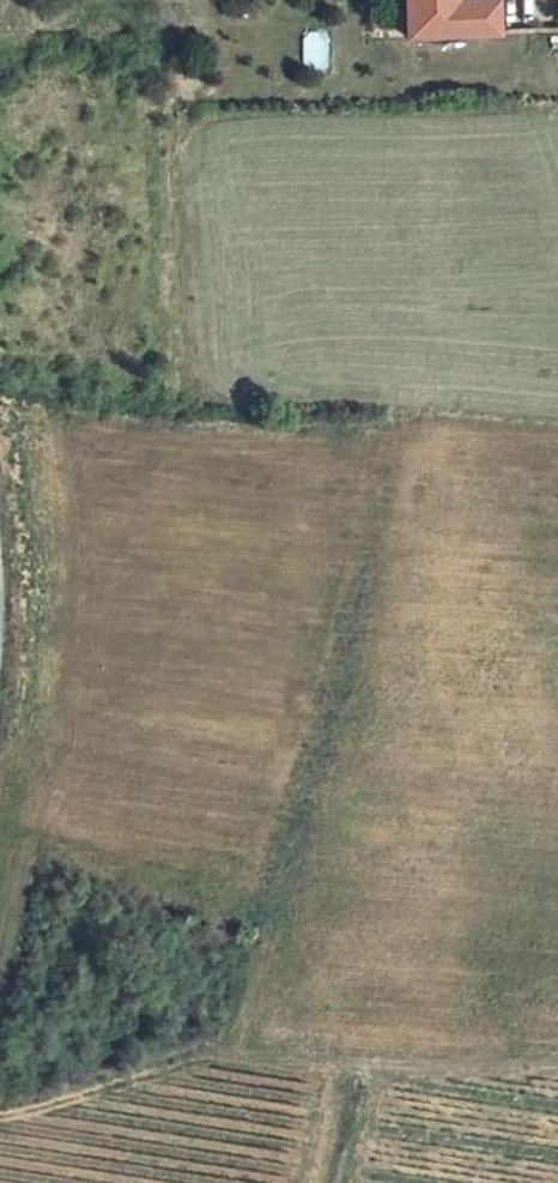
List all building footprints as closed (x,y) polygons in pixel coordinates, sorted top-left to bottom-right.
[(391,35),(480,35),(478,0),(449,0),(441,0),(389,0),(391,35)]
